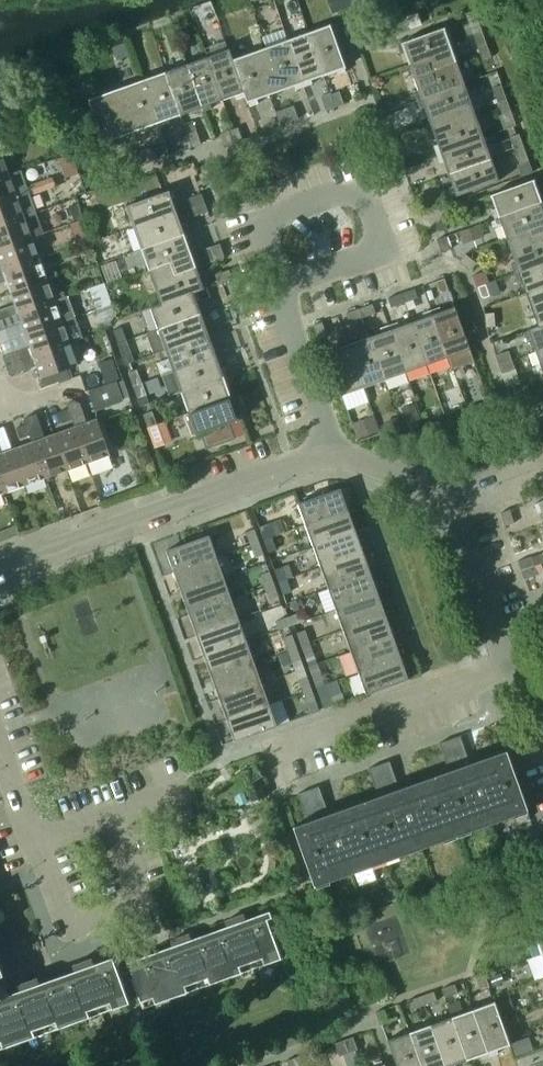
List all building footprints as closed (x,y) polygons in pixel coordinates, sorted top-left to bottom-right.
[(352,0),(334,0),(338,12),(354,6),(352,0)] [(418,12),(406,16),(410,28),(422,24),(418,12)] [(330,22),(308,30),(324,73),(335,69),(336,73),(345,70),(343,67),(346,66),(330,22)] [(434,67),(456,60),(444,25),(400,41),(400,42),(396,43),(399,52),(404,50),(408,63),(430,55),(434,67)] [(486,41),(482,27),(472,31),(476,44),(486,41)] [(308,30),(287,38),(304,84),(311,81),(310,78),(324,73),(308,30)] [(287,38),(266,46),(274,68),(261,72),(269,93),(294,85),(295,87),(304,84),(287,38)] [(126,41),(112,46),(115,55),(129,50),(126,41)] [(476,44),(481,58),(491,54),(486,41),(476,44)] [(266,46),(231,58),(245,95),(244,96),(246,102),(248,101),(249,105),(257,102),(256,98),(269,93),(261,72),(274,68),(266,46)] [(228,48),(206,56),(222,99),(234,95),(235,99),(244,96),(245,95),(231,58),(228,48)] [(464,80),(456,60),(434,67),(430,55),(408,63),(417,87),(413,89),(416,97),(464,80)] [(206,56),(185,63),(202,111),(211,108),(210,104),(222,99),(206,56)] [(185,63),(164,71),(180,115),(192,110),(194,114),(202,111),(185,63)] [(168,119),(180,115),(164,71),(144,78),(161,126),(169,123),(168,119)] [(144,78),(122,86),(88,98),(103,142),(105,141),(107,145),(115,142),(113,139),(151,125),(152,129),(161,126),(144,78)] [(476,115),(464,80),(416,97),(419,107),(424,105),(428,118),(450,110),(454,123),(476,115)] [(506,96),(501,83),(492,87),(496,100),(506,96)] [(334,106),(344,102),(339,89),(329,92),(334,106)] [(329,92),(320,95),(325,109),(334,106),(329,92)] [(496,100),(501,112),(510,109),(506,96),(496,100)] [(298,119),(297,118),(292,105),(284,108),(289,122),(298,119)] [(284,108),(275,111),(280,125),(289,122),(284,108)] [(454,123),(450,110),(428,118),(437,142),(432,144),(435,153),(483,135),(476,115),(454,123)] [(233,143),(243,139),(238,125),(228,129),(233,143)] [(228,129),(218,133),(224,146),(233,143),(228,129)] [(191,147),(200,143),(195,130),(186,134),(191,147)] [(523,144),(518,130),(508,134),(514,148),(523,144)] [(177,137),(181,150),(182,151),(191,147),(186,134),(177,137)] [(491,157),(483,135),(435,153),(438,162),(443,160),(447,172),(491,157)] [(514,148),(519,162),(528,158),(523,144),(514,148)] [(141,149),(146,163),(155,160),(150,146),(141,149)] [(141,149),(132,153),(137,167),(146,163),(141,149)] [(11,175),(3,153),(0,154),(0,179),(11,175)] [(499,179),(491,157),(447,172),(452,186),(447,187),(450,195),(454,193),(455,194),(499,179)] [(30,192),(22,171),(11,175),(0,179),(0,203),(30,192)] [(53,176),(31,184),(34,193),(56,185),(53,176)] [(491,209),(494,217),(541,200),(533,178),(490,194),(495,208),(491,209)] [(125,206),(133,227),(176,212),(171,200),(175,198),(173,191),(169,192),(168,190),(125,206)] [(0,203),(0,226),(37,212),(30,192),(0,203)] [(204,202),(200,193),(187,198),(191,207),(204,202)] [(541,200),(494,217),(498,226),(501,225),(505,237),(527,229),(531,242),(542,237),(542,206),(541,200)] [(191,207),(195,216),(207,211),(204,202),(191,207)] [(33,238),(44,234),(37,212),(0,226),(0,250),(33,238)] [(180,225),(176,212),(133,227),(141,248),(188,231),(185,223),(180,225)] [(440,214),(434,227),(443,231),(449,218),(440,214)] [(482,223),(459,231),(464,244),(486,236),(482,223)] [(531,242),(527,229),(505,237),(514,262),(511,263),(514,272),(542,261),(542,237),(531,242)] [(190,240),(188,231),(141,248),(148,270),(170,262),(175,274),(196,267),(186,241),(190,240)] [(450,249),(445,235),(436,239),(441,252),(450,249)] [(33,238),(0,250),(0,259),(1,263),(0,263),(0,277),(6,275),(4,272),(41,259),(41,258),(47,256),(45,251),(39,253),(33,238)] [(214,260),(224,256),(219,243),(209,247),(214,260)] [(465,254),(459,260),(469,269),(475,263),(465,254)] [(12,294),(49,280),(41,259),(4,272),(6,275),(0,277),(0,284),(8,281),(12,294)] [(514,272),(517,281),(520,279),(525,291),(542,284),(542,261),(514,272)] [(170,262),(148,270),(160,303),(161,303),(197,290),(197,291),(204,288),(203,286),(207,285),(204,278),(200,279),(196,267),(175,274),(170,262)] [(219,283),(222,282),(232,278),(229,269),(216,274),(219,283)] [(485,282),(487,281),(484,275),(481,272),(473,275),(476,285),(485,282)] [(449,289),(444,275),(433,278),(439,293),(449,289)] [(6,315),(8,322),(21,318),(20,314),(56,301),(56,300),(66,296),(64,292),(54,295),(49,280),(12,294),(16,305),(0,311),(0,317),(6,315)] [(114,281),(101,284),(108,319),(122,316),(114,281)] [(490,296),(485,282),(476,285),(481,299),(490,296)] [(525,291),(534,316),(530,317),(533,326),(542,323),(542,284),(525,291)] [(416,294),(413,286),(400,290),(404,299),(416,294)] [(158,329),(202,313),(197,300),(200,299),(197,291),(197,290),(161,303),(160,303),(150,307),(158,329)] [(400,290),(388,295),(391,304),(404,299),(400,290)] [(23,324),(27,336),(64,323),(56,301),(20,314),(21,318),(8,322),(6,315),(0,317),(0,332),(23,324)] [(361,314),(374,309),(371,301),(358,306),(361,314)] [(474,359),(470,347),(454,304),(441,308),(439,304),(430,307),(448,355),(452,367),(474,359)] [(358,306),(345,311),(348,319),(361,314),(358,306)] [(423,315),(411,319),(427,363),(448,355),(430,307),(421,311),(423,315)] [(495,326),(493,312),(483,313),(485,328),(495,326)] [(153,354),(165,350),(213,332),(209,323),(206,324),(202,313),(158,329),(146,333),(153,354)] [(317,338),(327,334),(321,319),(311,323),(317,338)] [(397,320),(388,323),(405,370),(427,363),(411,319),(398,324),(397,320)] [(35,357),(71,344),(64,323),(27,336),(31,347),(4,357),(8,366),(9,366),(8,362),(20,358),(23,365),(36,361),(35,357)] [(380,330),(368,335),(384,378),(405,370),(388,323),(379,326),(380,330)] [(533,326),(526,328),(526,331),(523,332),(526,339),(529,338),(534,351),(542,348),(542,323),(533,326)] [(125,340),(120,327),(112,330),(117,343),(125,340)] [(109,339),(106,330),(97,334),(100,342),(109,339)] [(172,370),(217,353),(213,342),(216,341),(213,332),(165,350),(172,370)] [(354,335),(345,338),(363,386),(384,378),(368,335),(356,339),(354,335)] [(341,394),(363,386),(345,338),(336,342),(338,346),(325,351),(341,394)] [(131,354),(125,340),(117,343),(122,357),(131,354)] [(91,346),(98,369),(115,363),(108,341),(91,346)] [(42,379),(79,366),(71,344),(35,357),(36,361),(23,365),(20,358),(8,362),(9,366),(8,366),(11,376),(38,366),(42,379)] [(542,371),(542,348),(534,351),(538,363),(535,365),(538,373),(542,371)] [(510,359),(507,350),(494,354),(498,363),(510,359)] [(180,392),(228,374),(225,366),(222,367),(217,353),(172,370),(160,374),(168,395),(180,391),(180,392)] [(514,368),(510,359),(498,363),(501,373),(514,368)] [(141,381),(136,368),(127,371),(132,384),(141,381)] [(188,413),(232,396),(228,384),(231,383),(228,374),(180,392),(188,413)] [(115,379),(86,389),(93,410),(130,398),(123,379),(116,382),(115,379)] [(146,395),(141,381),(132,384),(137,398),(146,395)] [(525,401),(522,392),(509,397),(513,406),(525,401)] [(237,408),(232,396),(188,413),(196,434),(201,432),(206,446),(234,436),(229,422),(239,418),(239,416),(243,415),(240,407),(237,408)] [(529,411),(525,401),(513,406),(516,415),(529,411)] [(88,423),(84,412),(81,404),(75,402),(68,404),(70,410),(74,420),(76,427),(89,465),(112,457),(98,419),(88,423)] [(415,403),(402,408),(407,424),(421,419),(415,403)] [(70,410),(59,413),(63,424),(74,420),(70,410)] [(157,424),(152,410),(143,414),(148,428),(157,424)] [(34,442),(48,480),(69,472),(56,434),(46,438),(37,415),(25,419),(27,425),(31,436),(33,442),(34,442)] [(373,415),(352,423),(358,439),(379,431),(373,415)] [(161,437),(157,424),(148,428),(152,440),(161,437)] [(27,425),(17,429),(21,439),(31,436),(27,425)] [(69,472),(89,465),(76,427),(56,434),(69,472)] [(13,450),(27,487),(48,480),(34,442),(33,442),(13,450)] [(5,495),(27,487),(13,450),(2,454),(0,450),(0,482),(5,495)] [(340,488),(297,503),(305,524),(347,509),(340,488)] [(542,517),(542,498),(537,500),(538,502),(534,504),(536,511),(541,510),(542,517)] [(514,521),(510,508),(501,511),(505,524),(514,521)] [(355,530),(347,509),(305,524),(313,545),(355,530)] [(271,537),(267,524),(259,527),(263,540),(271,537)] [(0,531),(0,542),(12,538),(8,528),(0,531)] [(246,532),(250,544),(258,541),(254,529),(246,532)] [(313,545),(320,566),(363,551),(355,530),(313,545)] [(208,535),(166,550),(173,571),(215,556),(208,535)] [(263,540),(268,552),(276,549),(271,537),(263,540)] [(250,544),(255,557),(263,554),(258,541),(250,544)] [(370,573),(363,551),(320,566),(328,588),(370,573)] [(517,560),(521,570),(535,565),(531,555),(517,560)] [(181,592),(223,577),(215,556),(173,571),(181,592)] [(521,570),(524,579),(538,574),(535,565),(521,570)] [(287,579),(282,567),(274,570),(278,582),(287,579)] [(261,574),(265,587),(273,584),(269,571),(261,574)] [(370,573),(328,588),(335,609),(378,594),(370,573)] [(188,614),(231,598),(223,577),(181,592),(188,614)] [(278,582),(283,594),(291,592),(287,579),(278,582)] [(265,587),(270,599),(278,596),(273,584),(265,587)] [(335,609),(343,630),(385,615),(378,594),(335,609)] [(231,598),(188,614),(196,635),(238,620),(231,598)] [(298,599),(290,602),(293,611),(300,609),(298,599)] [(300,612),(288,616),(291,625),(303,620),(300,612)] [(393,636),(385,615),(343,630),(351,651),(393,636)] [(278,629),(291,625),(288,616),(275,621),(278,629)] [(196,635),(204,656),(246,641),(238,620),(196,635)] [(309,642),(304,630),(296,633),(301,645),(309,642)] [(283,637),(288,650),(296,647),(292,634),(283,637)] [(401,658),(393,636),(351,651),(358,673),(401,658)] [(253,662),(246,641),(204,656),(211,677),(253,662)] [(301,645),(305,657),(313,655),(309,642),(301,645)] [(288,650),(292,662),(300,659),(296,647),(288,650)] [(401,658),(358,673),(366,694),(408,679),(401,658)] [(261,683),(253,662),(211,677),(219,698),(261,683)] [(324,685),(320,672),(312,675),(316,687),(324,685)] [(298,680),(303,692),(311,689),(307,677),(298,680)] [(269,705),(261,683),(219,698),(226,720),(269,705)] [(316,687),(320,700),(329,697),(324,685),(316,687)] [(303,692),(307,705),(316,702),(311,689),(303,692)] [(276,726),(269,705),(226,720),(234,741),(276,726)] [(447,769),(435,774),(456,834),(527,809),(506,748),(469,761),(459,735),(437,743),(447,769)] [(377,795),(364,799),(385,860),(456,834),(435,774),(399,787),(389,760),(367,768),(377,795)] [(364,799),(329,812),(319,785),(297,793),(307,820),(292,825),(314,885),(385,860),(364,799)] [(539,838),(504,849),(508,860),(542,850),(539,838)] [(129,1002),(121,979),(133,975),(144,1005),(282,955),(268,916),(250,923),(246,912),(227,919),(231,930),(195,943),(191,931),(172,938),(176,949),(141,962),(137,951),(126,955),(125,950),(96,961),(94,956),(74,962),(78,974),(43,986),(39,975),(23,981),(18,967),(4,972),(0,960),(0,1049),(129,1002)] [(542,952),(542,928),(533,932),(541,953),(542,952)] [(497,971),(487,975),(493,990),(503,986),(497,971)] [(483,972),(475,975),(474,976),(479,989),(488,985),(483,972)] [(457,992),(453,983),(441,988),(444,997),(457,992)] [(422,1005),(436,1000),(433,991),(419,996),(422,1005)] [(509,992),(496,997),(502,1013),(515,1009),(509,992)] [(419,996),(406,1000),(409,1009),(422,1005),(419,996)] [(509,1044),(493,1000),(471,1008),(488,1055),(497,1052),(496,1048),(509,1044)] [(379,1025),(388,1022),(383,1008),(374,1012),(379,1025)] [(471,1008),(450,1015),(466,1059),(479,1055),(480,1058),(488,1055),(471,1008)] [(503,1017),(508,1031),(515,1028),(519,1020),(516,1012),(503,1017)] [(429,1023),(445,1065),(455,1065),(454,1064),(466,1059),(450,1015),(429,1023)] [(429,1023),(408,1031),(421,1065),(445,1065),(429,1023)] [(408,1031),(386,1039),(396,1065),(421,1065),(408,1031)] [(349,1051),(359,1047),(353,1033),(344,1037),(349,1051)] [(344,1037),(335,1040),(340,1054),(349,1051),(344,1037)] [(528,1037),(512,1042),(516,1055),(533,1050),(528,1037)] [(309,1065),(305,1051),(295,1054),(299,1065),(306,1065),(309,1065)] [(286,1057),(289,1065),(299,1065),(295,1054),(286,1057)]
